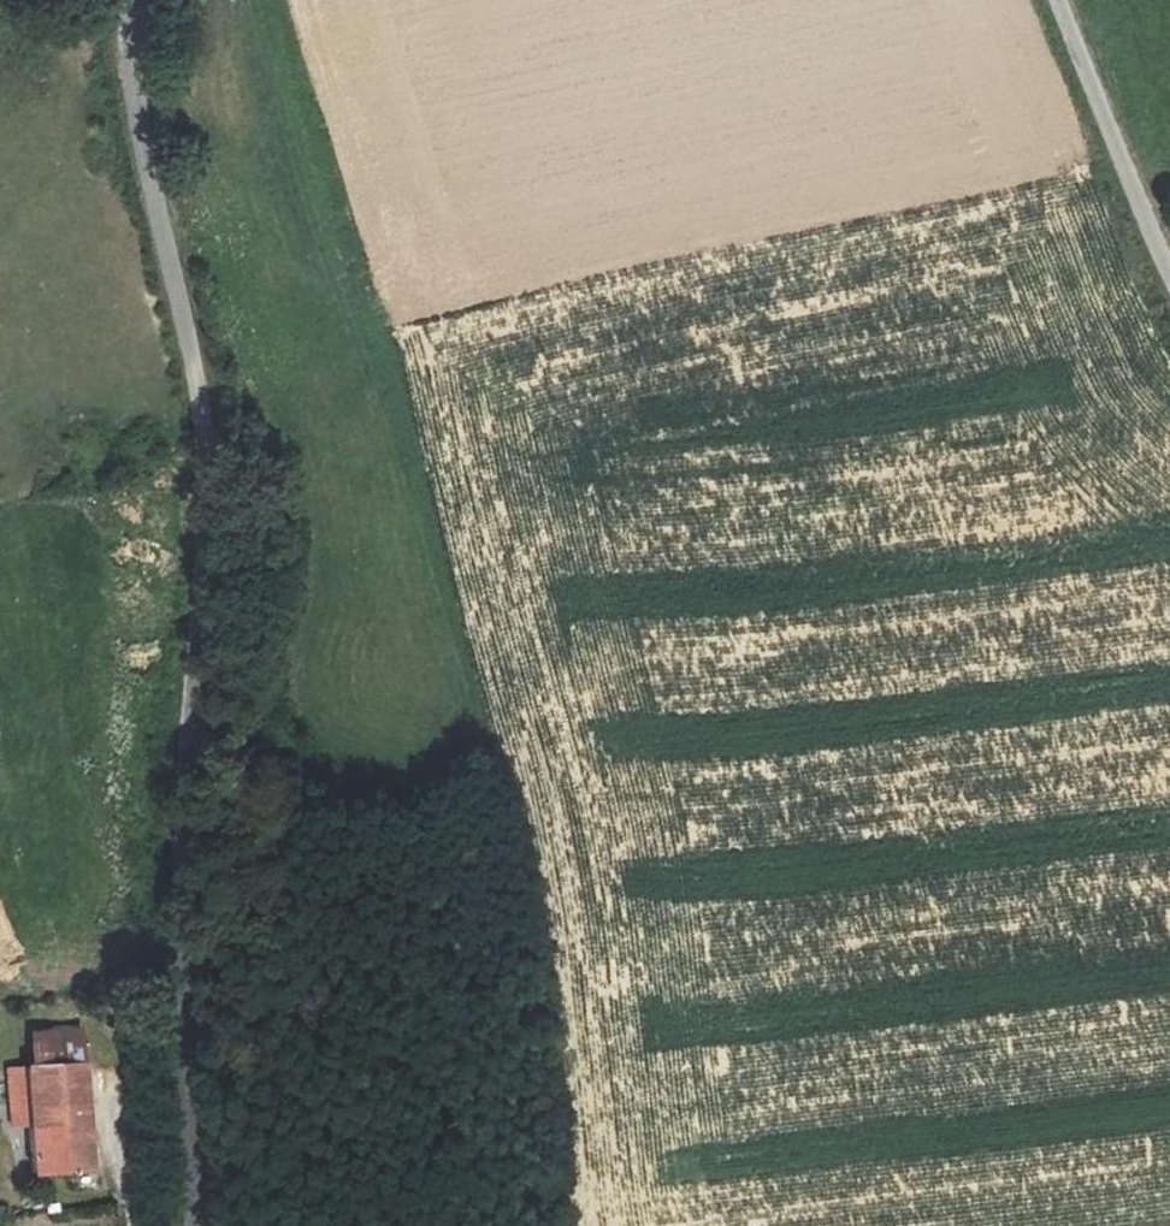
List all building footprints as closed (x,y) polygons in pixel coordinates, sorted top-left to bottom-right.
[(36,1067),(8,1070),(12,1123),(32,1121),(36,1176),(80,1173),(81,1184),(101,1183),(100,1170),(96,1171),(84,1027),(33,1031),(36,1067)]
